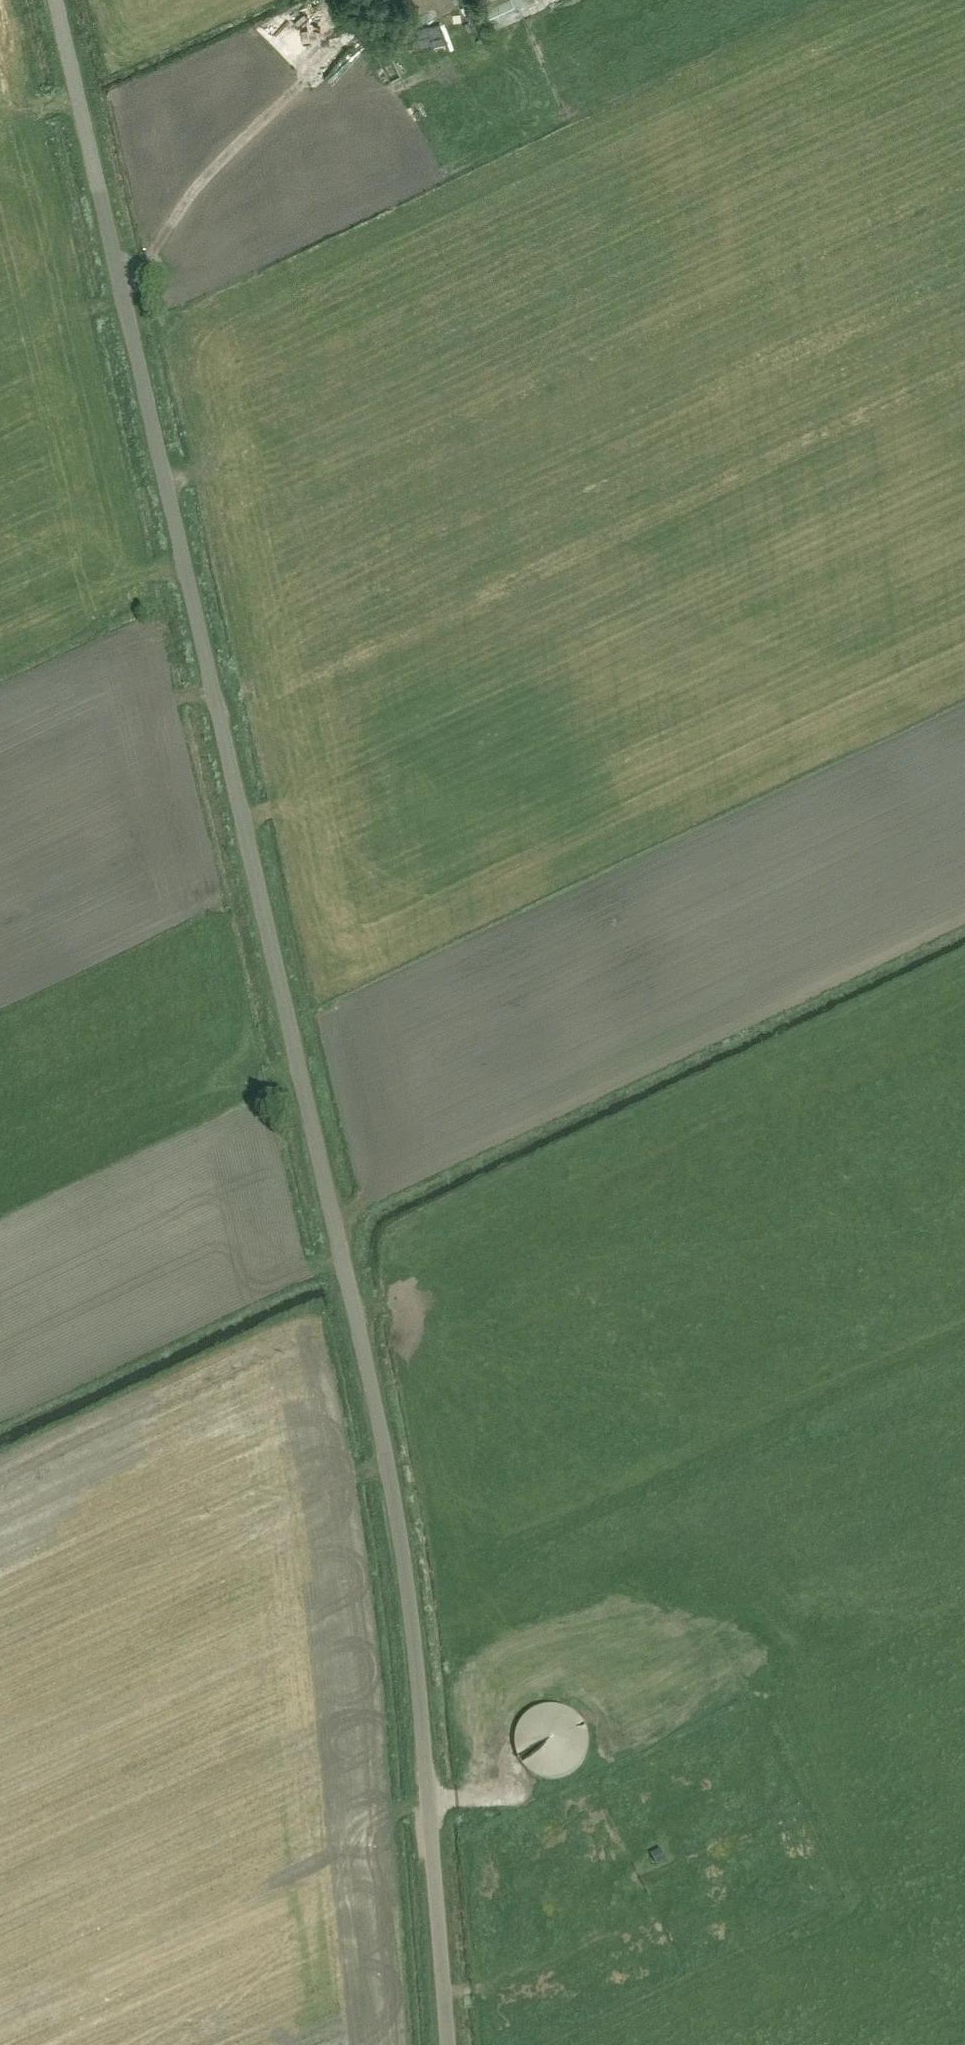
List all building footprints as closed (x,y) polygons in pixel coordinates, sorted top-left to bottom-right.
[(462,0),(403,0),(412,17),(406,21),(410,28),(456,6),(455,3),(462,0)] [(491,22),(518,10),(514,0),(481,0),(491,22)] [(589,1745),(589,1737),(588,1734),(586,1727),(583,1723),(580,1719),(576,1715),(569,1710),(561,1707),(555,1706),(547,1706),(541,1707),(534,1709),(527,1713),(522,1719),(517,1729),(515,1737),(516,1747),(519,1755),(524,1765),(532,1771),(539,1777),(548,1779),(557,1779),(568,1776),(575,1771),(582,1763),(588,1754),(589,1745)]
